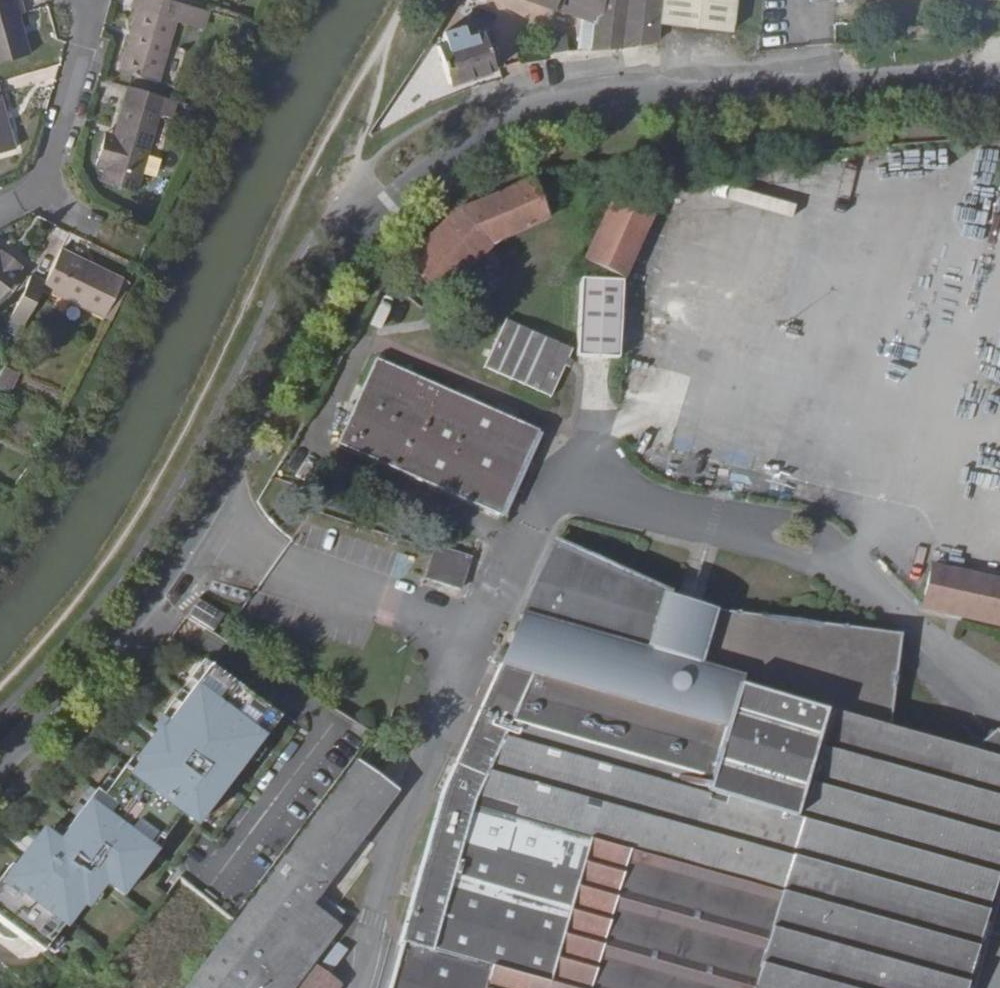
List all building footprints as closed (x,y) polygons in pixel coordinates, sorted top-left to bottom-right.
[(29,54),(18,14),(24,13),(20,0),(8,0),(0,2),(0,62),(29,54)] [(131,8),(137,10),(119,71),(158,82),(175,20),(203,29),(209,11),(171,0),(134,0),(131,8)] [(659,23),(729,31),(733,0),(662,0),(659,23)] [(928,0),(811,0),(811,8),(928,0)] [(449,31),(452,40),(468,36),(465,26),(449,31)] [(437,45),(449,84),(494,69),(494,67),(501,64),(495,47),(498,46),(493,28),(490,29),(437,45)] [(544,37),(545,52),(567,50),(565,34),(544,37)] [(128,86),(113,137),(105,135),(95,165),(105,167),(101,181),(135,191),(158,114),(171,117),(176,100),(128,86)] [(14,149),(4,110),(0,95),(0,153),(14,149)] [(4,110),(7,120),(15,118),(13,108),(4,110)] [(458,211),(405,262),(436,295),(490,246),(497,240),(547,219),(531,181),(458,211)] [(652,215),(613,197),(584,261),(623,279),(652,215)] [(21,272),(19,270),(23,266),(1,248),(0,249),(0,298),(21,272)] [(45,281),(42,287),(104,317),(123,279),(61,248),(45,281)] [(24,324),(42,287),(45,281),(31,274),(9,317),(24,324)] [(127,281),(123,279),(104,317),(109,320),(111,316),(115,307),(119,299),(123,289),(127,281)] [(618,358),(622,281),(580,279),(577,357),(618,358)] [(506,320),(484,367),(550,397),(572,350),(506,320)] [(537,433),(538,431),(375,358),(336,444),(499,516),(503,518),(541,434),(537,433)] [(0,372),(0,387),(9,391),(19,372),(4,365),(0,372)] [(984,508),(990,478),(973,474),(975,463),(963,461),(955,503),(984,508)] [(999,865),(999,760),(889,728),(901,635),(716,611),(701,664),(643,647),(659,595),(549,542),(517,612),(526,614),(555,622),(530,676),(500,668),(498,667),(453,765),(441,793),(398,943),(401,943),(389,987),(965,987),(999,865)] [(461,590),(471,558),(435,546),(424,578),(461,590)] [(920,607),(999,626),(999,580),(930,565),(920,607)] [(716,611),(659,595),(643,647),(701,664),(716,611)] [(197,600),(187,615),(214,631),(223,616),(197,600)] [(526,614),(500,668),(530,676),(555,622),(526,614)] [(214,826),(289,711),(211,659),(135,774),(214,826)] [(977,753),(999,759),(999,733),(977,753)] [(324,890),(364,837),(398,792),(356,761),(289,849),(246,906),(234,921),(183,987),(293,987),(312,962),(340,926),(336,923),(343,913),(319,896),(324,890)] [(87,765),(67,788),(99,814),(119,790),(87,765)] [(25,922),(45,941),(109,870),(136,841),(107,817),(18,916),(25,922)] [(374,845),(364,837),(324,890),(334,898),(374,845)] [(109,870),(139,894),(156,908),(182,879),(136,841),(109,870)] [(34,954),(45,941),(25,922),(7,940),(22,954),(34,954)] [(337,943),(321,963),(332,971),(348,951),(337,943)]
